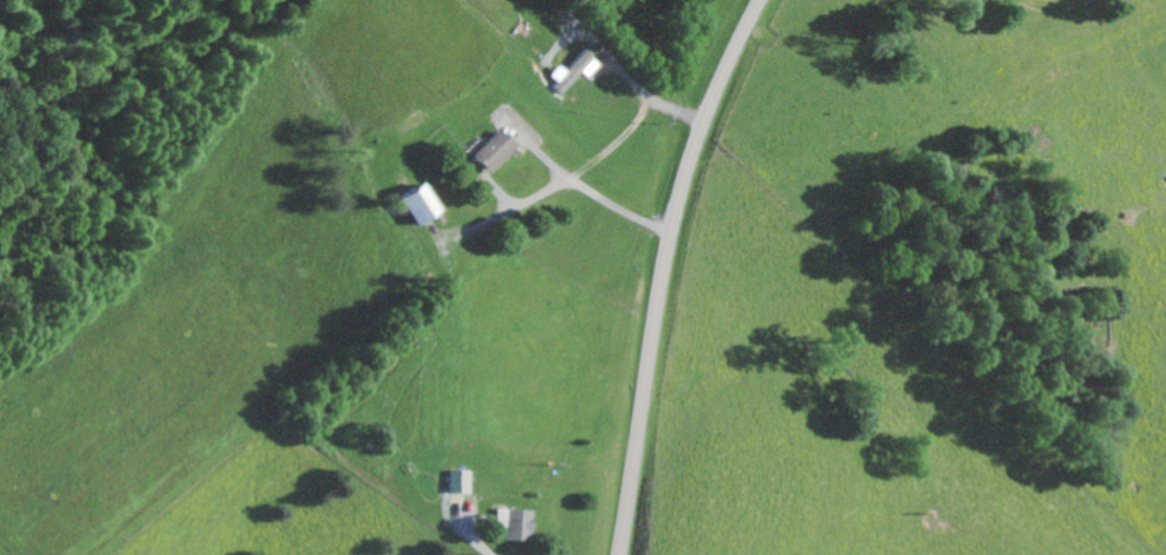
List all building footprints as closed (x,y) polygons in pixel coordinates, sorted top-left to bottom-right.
[(571,70),(562,64),(551,77),(567,91),(585,70),(592,76),(605,61),(589,48),(571,70)] [(520,145),(501,127),(476,154),(495,171),(520,145)] [(444,214),(431,184),(406,195),(418,224),(444,214)] [(477,492),(477,470),(456,469),(456,491),(477,492)] [(537,509),(502,508),(501,526),(511,526),(511,539),(536,539),(537,509)]
